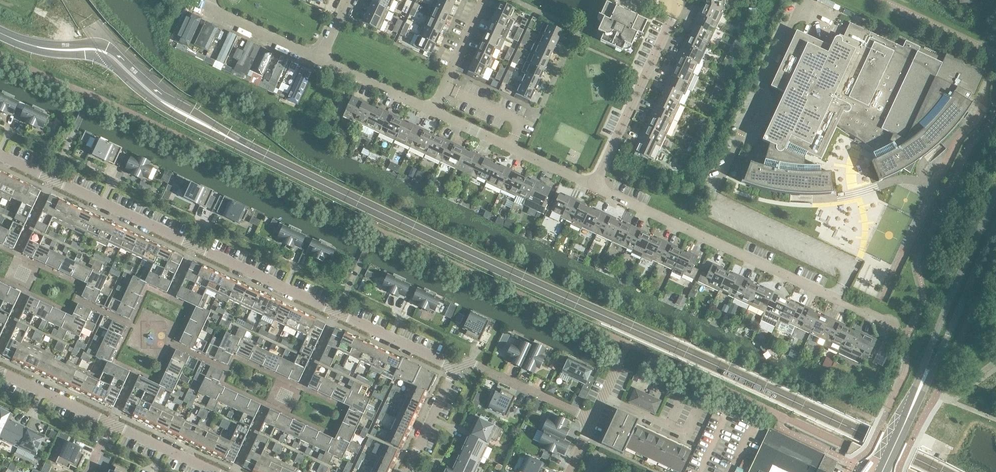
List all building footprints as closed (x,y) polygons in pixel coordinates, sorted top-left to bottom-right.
[(392,0),(373,0),(372,3),(389,11),(394,1),(392,0)] [(454,5),(443,0),(435,0),(432,7),(450,15),(454,5)] [(705,5),(725,10),(725,0),(705,0),(705,5)] [(501,2),(496,12),(510,19),(515,9),(501,2)] [(648,21),(637,17),(607,2),(601,15),(599,14),(599,15),(604,18),(598,31),(604,34),(600,41),(622,51),(626,44),(631,47),(638,33),(643,36),(644,35),(642,34),(648,21)] [(389,11),(372,3),(368,12),(385,20),(389,11)] [(699,12),(696,19),(716,29),(725,10),(705,5),(701,13),(699,12)] [(445,25),(450,15),(432,7),(428,16),(445,25)] [(385,20),(368,12),(363,23),(380,31),(385,20)] [(496,12),(491,22),(510,31),(515,21),(510,19),(496,12)] [(441,34),(445,25),(428,16),(423,26),(441,34)] [(694,28),(691,36),(709,44),(716,29),(696,19),(692,27),(694,28)] [(491,22),(487,32),(505,41),(510,31),(491,22)] [(206,52),(217,28),(204,23),(194,46),(206,52)] [(545,23),(540,33),(558,41),(563,31),(548,24),(545,23)] [(750,163),(743,183),(752,186),(760,188),(769,190),(778,192),(787,193),(796,194),(805,195),(815,195),(824,194),(833,193),(830,172),(828,173),(826,173),(824,173),(822,173),(820,173),(820,166),(817,166),(813,166),(810,166),(807,166),(804,166),(804,160),(807,153),(821,160),(837,125),(856,138),(854,141),(864,145),(864,144),(877,152),(873,154),(875,160),(872,162),(880,181),(885,179),(890,177),(894,175),(899,172),(904,170),(910,174),(916,162),(923,157),(930,152),(937,146),(943,139),(949,133),(955,126),(961,119),(966,112),(971,104),(967,102),(970,96),(974,97),(985,72),(946,54),(944,59),(940,58),(941,55),(925,48),(924,50),(920,48),(921,48),(906,41),(903,48),(871,33),(849,23),(843,36),(840,35),(839,38),(838,37),(837,37),(836,38),(835,38),(834,39),(831,47),(797,31),(771,87),(784,93),(762,141),(770,144),(763,167),(760,166),(758,165),(755,165),(753,164),(750,163)] [(436,44),(441,34),(423,26),(419,36),(436,44)] [(221,38),(225,31),(220,29),(216,36),(221,38)] [(228,53),(236,36),(227,32),(219,49),(228,53)] [(487,32),(482,42),(497,48),(501,50),(505,41),(487,32)] [(540,33),(535,43),(553,51),(558,41),(540,33)] [(431,54),(436,44),(419,36),(414,46),(426,52),(431,54)] [(685,42),(681,50),(702,59),(709,44),(691,36),(687,43),(685,42)] [(242,73),(255,44),(248,41),(236,70),(242,73)] [(482,42),(478,52),(492,58),(497,48),(482,42)] [(535,43),(531,52),(535,54),(549,61),(553,51),(535,43)] [(186,54),(188,48),(179,44),(177,50),(186,54)] [(198,52),(188,48),(186,54),(195,58),(198,52)] [(237,48),(233,58),(239,61),(243,51),(237,48)] [(261,77),(272,53),(259,48),(248,71),(261,77)] [(680,58),(676,66),(695,75),(699,76),(706,61),(702,59),(681,50),(678,57),(680,58)] [(478,52),(473,61),(487,68),(491,70),(496,60),(492,58),(478,52)] [(531,52),(526,62),(530,64),(544,71),(549,61),(535,54),(531,52)] [(216,60),(207,56),(204,62),(213,66),(216,60)] [(280,83),(290,61),(281,57),(271,79),(280,83)] [(473,61),(468,72),(474,74),(483,78),(489,81),(493,71),(491,70),(487,68),(473,61)] [(526,62),(522,72),(526,74),(540,80),(544,71),(530,64),(526,62)] [(234,68),(225,64),(222,70),(231,74),(234,68)] [(671,73),(667,80),(688,90),(695,75),(676,66),(673,74),(671,73)] [(311,74),(299,68),(289,91),(301,96),(311,74)] [(252,77),(243,72),(241,78),(250,82),(252,77)] [(267,72),(264,79),(269,81),(272,75),(267,72)] [(526,74),(521,84),(535,90),(540,80),(526,74)] [(475,79),(474,83),(490,89),(491,84),(475,79)] [(666,89),(662,97),(678,104),(679,104),(683,95),(685,96),(688,90),(667,80),(664,88),(666,89)] [(271,85),(261,81),(259,86),(268,91),(271,85)] [(521,84),(516,94),(530,100),(535,90),(521,84)] [(289,93),(280,89),(279,89),(277,95),(286,99),(289,93)] [(19,102),(13,100),(15,97),(3,92),(2,94),(0,93),(0,111),(7,114),(8,112),(14,114),(17,108),(20,109),(23,104),(19,102)] [(366,102),(353,96),(343,117),(364,127),(373,108),(365,105),(366,102)] [(656,103),(653,111),(674,120),(681,105),(679,104),(678,104),(662,97),(659,104),(656,103)] [(43,128),(49,116),(44,114),(45,111),(33,106),(32,108),(23,104),(20,109),(24,111),(21,118),(26,120),(25,123),(37,129),(38,126),(43,128)] [(379,134),(389,113),(382,110),(381,112),(373,108),(364,127),(362,132),(368,135),(370,135),(372,134),(373,133),(374,131),(379,134)] [(652,119),(648,127),(667,136),(674,120),(653,111),(650,118),(652,119)] [(396,117),(389,113),(379,134),(385,137),(386,134),(396,139),(403,122),(395,119),(396,117)] [(410,148),(420,127),(412,124),(411,126),(403,122),(396,139),(395,141),(410,148)] [(427,131),(420,127),(410,148),(425,155),(434,137),(426,133),(427,131)] [(642,134),(634,151),(655,161),(667,136),(648,127),(644,135),(642,134)] [(86,131),(82,140),(88,143),(92,134),(86,131)] [(442,140),(434,137),(425,155),(440,162),(450,141),(443,138),(442,140)] [(114,165),(122,149),(122,148),(110,142),(108,145),(96,139),(91,150),(97,153),(95,156),(114,165)] [(693,140),(690,146),(695,148),(698,142),(693,140)] [(457,145),(450,141),(440,162),(456,169),(464,151),(456,147),(457,145)] [(471,176),(480,156),(473,152),(472,154),(464,151),(456,169),(471,176)] [(488,159),(480,156),(471,176),(477,179),(478,177),(487,181),(495,165),(487,161),(488,159)] [(149,165),(150,162),(138,157),(137,160),(131,157),(126,169),(131,172),(130,174),(142,180),(143,177),(148,179),(154,167),(149,165)] [(399,170),(401,164),(391,161),(389,167),(399,170)] [(501,191),(511,170),(504,166),(502,169),(495,165),(487,181),(486,183),(501,191)] [(413,167),(409,175),(420,179),(424,171),(413,167)] [(518,173),(511,170),(501,191),(517,198),(518,195),(525,179),(517,175),(518,173)] [(0,193),(0,197),(10,201),(11,198),(19,182),(8,177),(0,193)] [(533,183),(525,179),(518,195),(525,199),(523,205),(543,214),(548,204),(545,202),(552,189),(534,181),(533,183)] [(19,182),(11,198),(22,203),(23,203),(30,187),(19,182)] [(141,182),(138,187),(149,192),(152,187),(141,182)] [(187,182),(182,192),(188,195),(187,199),(206,208),(206,207),(210,209),(215,198),(211,196),(214,191),(201,185),(201,186),(200,188),(194,185),(187,182)] [(168,185),(162,198),(168,201),(174,188),(168,185)] [(22,203),(14,220),(25,225),(40,192),(30,187),(23,203),(22,203)] [(559,195),(552,211),(562,216),(561,218),(569,222),(578,201),(569,197),(568,199),(559,195)] [(50,224),(60,201),(50,196),(35,229),(45,234),(50,224)] [(215,205),(212,212),(222,217),(223,216),(236,222),(237,218),(244,221),(249,211),(245,209),(236,205),(237,203),(237,202),(224,196),(223,198),(220,197),(216,205),(215,205)] [(61,229),(72,206),(60,201),(50,224),(61,229)] [(578,201),(569,222),(572,223),(571,225),(581,230),(582,228),(590,209),(582,206),(583,204),(578,201)] [(83,212),(72,206),(61,229),(72,235),(83,212)] [(590,209),(582,228),(597,235),(606,214),(599,211),(598,213),(590,209)] [(94,217),(83,212),(72,235),(83,240),(94,217)] [(606,214),(597,235),(612,242),(621,224),(613,220),(614,218),(606,214)] [(499,216),(497,221),(512,228),(514,223),(499,216)] [(105,222),(94,217),(83,240),(95,245),(105,222)] [(253,218),(250,223),(258,226),(261,221),(253,218)] [(273,220),(269,227),(274,229),(278,222),(273,220)] [(24,227),(13,222),(9,231),(9,232),(3,244),(14,249),(24,227)] [(116,227),(105,222),(95,245),(106,250),(107,247),(116,227)] [(621,224),(612,242),(627,249),(637,228),(629,225),(628,227),(621,224)] [(300,248),(306,236),(300,234),(301,231),(290,226),(288,228),(284,226),(278,238),(283,240),(281,243),(293,249),(295,246),(300,248)] [(9,231),(0,227),(0,243),(3,244),(9,232),(9,231)] [(128,233),(116,227),(107,247),(119,252),(128,233)] [(637,228),(627,249),(633,252),(632,254),(642,258),(651,238),(643,234),(644,232),(637,228)] [(40,246),(44,237),(33,232),(23,253),(33,258),(39,246),(40,246)] [(139,238),(128,233),(119,252),(130,258),(139,238)] [(150,243),(139,238),(130,258),(141,263),(150,243)] [(651,238),(642,258),(652,263),(653,261),(658,263),(667,243),(660,239),(659,241),(651,238)] [(330,262),(335,250),(330,248),(332,245),(320,240),(319,242),(313,240),(307,252),(313,254),(312,257),(324,263),(325,260),(330,262)] [(154,265),(162,248),(150,243),(141,263),(152,268),(154,265)] [(667,243),(658,263),(673,270),(674,268),(682,252),(674,248),(675,246),(667,243)] [(52,252),(40,246),(39,246),(33,258),(46,264),(52,252)] [(165,270),(173,254),(162,248),(154,265),(152,268),(164,273),(165,270)] [(60,270),(65,258),(52,252),(46,264),(60,270)] [(673,270),(672,273),(682,277),(683,275),(694,280),(699,270),(693,268),(698,257),(690,253),(689,255),(682,252),(674,268),(673,270)] [(172,283),(183,258),(173,254),(165,270),(164,273),(161,278),(172,283)] [(73,276),(78,264),(65,258),(60,270),(73,276)] [(99,273),(103,265),(95,261),(93,267),(91,270),(86,283),(89,284),(89,283),(92,284),(93,280),(97,282),(101,274),(99,273)] [(203,268),(193,263),(181,287),(192,293),(196,284),(195,284),(203,268)] [(91,270),(78,264),(73,276),(86,283),(91,270)] [(719,292),(720,290),(720,289),(728,273),(720,270),(721,267),(713,264),(708,275),(702,272),(698,282),(719,292)] [(172,283),(161,278),(164,273),(152,268),(149,274),(145,282),(146,283),(167,292),(172,283)] [(214,273),(203,268),(195,284),(196,284),(206,289),(214,273)] [(218,294),(225,278),(214,273),(206,289),(207,289),(218,294)] [(734,299),(744,278),(736,275),(735,277),(728,273),(720,289),(720,290),(729,294),(728,296),(734,299)] [(103,286),(108,277),(101,274),(97,282),(93,280),(92,284),(89,283),(89,284),(87,287),(109,298),(113,290),(103,286)] [(405,297),(410,285),(404,282),(406,280),(394,274),(393,277),(388,275),(382,287),(387,289),(386,292),(398,297),(399,294),(405,297)] [(140,296),(146,283),(145,282),(141,280),(133,277),(127,290),(140,296)] [(236,283),(225,278),(218,294),(216,298),(227,303),(229,300),(236,283)] [(751,281),(744,278),(734,299),(749,306),(758,287),(750,284),(751,281)] [(240,305),(248,289),(236,283),(229,300),(240,305)] [(10,289),(0,284),(0,300),(4,302),(10,289)] [(202,299),(207,289),(206,289),(196,284),(192,293),(181,287),(177,297),(198,307),(199,307),(202,299)] [(109,298),(87,287),(83,298),(104,308),(109,298)] [(765,313),(774,292),(767,289),(766,291),(758,287),(749,306),(765,313)] [(20,294),(10,289),(4,302),(0,309),(0,311),(10,316),(20,294)] [(251,310),(259,294),(248,289),(240,305),(251,310)] [(435,311),(440,299),(435,297),(437,294),(425,289),(424,291),(418,289),(412,301),(418,303),(417,306),(429,312),(430,309),(435,311)] [(134,309),(140,296),(127,290),(121,303),(134,309)] [(782,296),(774,292),(765,313),(761,321),(776,328),(788,301),(781,298),(782,296)] [(263,315),(270,299),(259,294),(251,310),(263,315)] [(680,296),(676,304),(683,307),(687,299),(680,296)] [(40,303),(30,298),(19,320),(30,325),(34,316),(40,303)] [(129,319),(134,309),(121,303),(112,298),(107,309),(129,319)] [(274,321),(281,304),(270,299),(263,315),(274,321)] [(792,335),(795,327),(805,306),(797,303),(796,305),(788,301),(776,328),(792,335)] [(53,309),(40,303),(34,316),(47,322),(53,309)] [(451,303),(445,316),(452,319),(458,306),(451,303)] [(285,326),(293,310),(281,304),(274,321),(285,326)] [(725,304),(721,311),(727,313),(730,306),(725,304)] [(732,304),(726,316),(732,319),(738,306),(732,304)] [(101,315),(79,305),(74,316),(96,326),(101,315)] [(812,310),(805,306),(795,327),(810,334),(819,316),(811,312),(812,310)] [(203,309),(199,307),(198,307),(191,320),(204,326),(210,313),(203,309)] [(65,315),(53,309),(47,322),(60,328),(65,315)] [(296,331),(304,315),(293,310),(285,326),(296,331)] [(480,342),(489,321),(472,313),(466,326),(469,327),(465,335),(480,342)] [(0,314),(0,337),(9,318),(0,314)] [(73,334),(77,326),(71,323),(73,319),(73,318),(65,315),(60,328),(58,332),(55,337),(63,340),(67,331),(73,334)] [(308,336),(315,320),(304,315),(296,331),(307,336),(308,336)] [(96,326),(74,316),(73,318),(73,319),(71,323),(77,326),(73,334),(80,337),(84,329),(93,333),(96,326)] [(121,337),(125,327),(104,316),(99,327),(108,331),(121,337)] [(819,316),(810,334),(819,338),(817,343),(823,346),(835,320),(828,317),(827,319),(824,318),(819,316)] [(204,326),(191,320),(185,333),(198,339),(204,326)] [(310,358),(326,325),(315,320),(308,336),(307,336),(300,353),(310,358)] [(838,354),(849,330),(842,326),(843,324),(835,320),(823,346),(823,347),(838,354)] [(22,341),(23,341),(29,328),(18,323),(3,355),(13,360),(22,341)] [(236,353),(242,340),(243,340),(244,337),(247,331),(240,328),(235,337),(233,336),(229,344),(233,346),(231,349),(234,350),(233,351),(236,353)] [(345,334),(335,329),(320,362),(330,367),(338,351),(345,334)] [(857,333),(849,330),(838,354),(860,363),(862,358),(868,360),(877,340),(858,331),(857,333)] [(115,350),(121,337),(108,331),(102,344),(115,350)] [(504,332),(497,348),(503,351),(510,335),(504,332)] [(207,343),(198,339),(185,333),(181,343),(202,354),(207,343)] [(229,344),(233,336),(226,333),(222,342),(213,338),(210,345),(232,355),(233,351),(234,350),(231,349),(233,346),(229,344)] [(349,356),(356,339),(345,334),(338,351),(349,356)] [(360,361),(368,345),(356,339),(349,356),(360,361)] [(255,346),(243,340),(242,340),(236,353),(249,359),(255,346)] [(24,366),(34,346),(23,341),(22,341),(13,360),(24,366)] [(522,368),(533,343),(532,346),(520,341),(518,347),(512,345),(506,357),(512,359),(510,363),(522,368)] [(762,342),(759,349),(765,352),(768,345),(762,342)] [(542,355),(545,349),(533,343),(522,368),(533,374),(536,367),(539,369),(545,357),(542,355)] [(883,343),(878,353),(887,357),(892,347),(883,343)] [(108,363),(115,350),(102,344),(95,358),(103,361),(107,363),(108,363)] [(232,355),(210,345),(205,355),(227,365),(232,355)] [(379,350),(368,345),(360,361),(371,366),(379,350)] [(36,371),(45,351),(34,346),(24,366),(36,371)] [(262,365),(268,352),(255,346),(249,359),(262,365)] [(791,349),(788,355),(798,360),(801,353),(791,349)] [(381,375),(390,355),(379,350),(371,366),(370,369),(381,375)] [(47,376),(54,360),(56,356),(45,351),(36,371),(47,376)] [(199,361),(177,351),(172,361),(185,367),(194,372),(199,361)] [(276,371),(281,359),(268,352),(262,365),(276,371)] [(309,360),(298,355),(294,364),(294,365),(289,377),(299,382),(309,360)] [(401,360),(390,355),(381,375),(392,380),(394,377),(401,360)] [(827,356),(822,366),(829,369),(834,360),(827,356)] [(555,357),(550,368),(556,371),(561,360),(555,357)] [(585,384),(592,369),(569,358),(562,373),(585,384)] [(294,365),(294,364),(281,359),(276,371),(289,377),(294,365)] [(420,366),(414,364),(413,363),(413,364),(402,359),(401,360),(394,377),(409,384),(409,383),(427,392),(428,393),(431,387),(432,387),(437,376),(430,373),(430,372),(419,367),(420,366)] [(58,381),(66,365),(54,360),(47,376),(58,381)] [(185,367),(172,361),(166,374),(179,380),(185,367)] [(70,387),(79,367),(67,362),(66,365),(58,381),(70,387)] [(202,362),(197,373),(218,383),(223,372),(202,362)] [(125,383),(129,373),(108,363),(107,363),(104,371),(101,377),(112,383),(115,378),(125,383)] [(318,365),(308,387),(318,391),(324,379),(325,379),(329,370),(318,365)] [(81,392),(90,372),(79,367),(70,387),(81,392)] [(92,397),(100,381),(101,377),(90,372),(81,392),(92,397)] [(217,386),(218,383),(197,373),(194,379),(203,383),(198,393),(205,395),(208,388),(215,390),(217,386)] [(173,393),(179,380),(166,374),(160,387),(161,388),(165,390),(173,393)] [(103,402),(111,386),(112,383),(101,377),(100,381),(92,397),(103,402)] [(161,388),(160,387),(139,377),(134,387),(146,392),(142,400),(152,405),(153,405),(154,402),(157,396),(161,388)] [(114,407),(125,383),(115,378),(112,383),(111,386),(103,402),(114,407)] [(324,379),(318,391),(331,398),(337,385),(325,379),(324,379)] [(351,391),(344,404),(351,407),(353,404),(360,407),(364,397),(358,394),(362,385),(354,381),(352,387),(350,390),(351,391)] [(421,403),(427,392),(409,383),(409,384),(404,395),(407,396),(421,403)] [(337,385),(331,398),(344,404),(351,391),(350,390),(337,385)] [(550,385),(547,391),(554,394),(556,388),(550,385)] [(224,389),(217,386),(215,390),(208,388),(205,395),(211,398),(206,407),(214,411),(217,405),(218,402),(219,402),(224,389)] [(141,400),(142,400),(146,392),(134,387),(123,411),(133,416),(141,400)] [(162,398),(165,390),(161,388),(157,396),(162,398)] [(237,395),(224,389),(219,402),(231,408),(237,395)] [(660,401),(635,389),(629,402),(654,414),(660,401)] [(495,396),(489,409),(506,417),(516,396),(502,390),(498,397),(495,396)] [(244,414),(250,401),(237,395),(231,408),(244,414)] [(416,415),(421,403),(407,396),(402,408),(416,415)] [(351,407),(350,410),(363,416),(362,416),(373,421),(377,413),(373,412),(374,408),(368,405),(370,400),(364,397),(360,407),(353,404),(351,407)] [(152,405),(142,400),(141,400),(133,416),(145,421),(152,405)] [(250,428),(260,406),(250,401),(244,414),(239,423),(250,428)] [(156,427),(165,407),(154,402),(153,405),(152,405),(145,421),(156,427)] [(411,426),(416,415),(402,408),(398,406),(393,417),(396,419),(411,426)] [(167,432),(175,416),(176,412),(165,407),(156,427),(167,432)] [(1,439),(12,415),(0,410),(0,439),(1,439)] [(270,410),(259,432),(270,437),(274,428),(280,415),(270,410)] [(350,410),(344,423),(356,429),(362,416),(363,416),(350,410)] [(648,429),(647,428),(647,429),(637,424),(639,420),(638,419),(637,421),(632,419),(633,417),(617,410),(611,422),(614,423),(610,433),(607,432),(601,444),(623,454),(625,450),(635,455),(635,456),(637,453),(678,471),(681,471),(690,452),(651,434),(647,432),(648,429)] [(568,422),(550,413),(542,431),(569,444),(569,443),(564,441),(569,429),(565,428),(568,422)] [(10,420),(12,415),(1,439),(18,447),(27,428),(10,420)] [(280,415),(274,428),(287,434),(293,421),(280,415)] [(178,437),(186,421),(175,416),(167,432),(178,437)] [(501,430),(477,418),(468,436),(488,445),(491,437),(497,440),(501,430)] [(406,437),(411,426),(396,419),(391,430),(406,437)] [(190,443),(197,426),(186,421),(178,437),(190,443)] [(293,421),(287,434),(300,440),(306,427),(293,421)] [(201,448),(208,431),(210,428),(199,423),(197,426),(190,443),(201,448)] [(344,423),(338,436),(350,442),(351,442),(356,429),(344,423)] [(249,430),(238,425),(230,442),(231,442),(223,458),(234,463),(249,430)] [(306,427),(300,440),(313,446),(319,434),(306,427)] [(44,436),(27,428),(18,447),(35,456),(44,436)] [(773,431),(770,430),(769,429),(749,471),(833,471),(838,462),(773,431)] [(400,449),(406,437),(391,430),(386,442),(400,449)] [(212,453),(220,437),(208,431),(201,448),(212,453)] [(564,455),(569,444),(542,431),(544,432),(539,444),(545,447),(544,449),(556,455),(557,452),(564,455)] [(319,434),(313,446),(326,452),(332,440),(319,434)] [(243,467),(253,471),(262,453),(263,453),(269,440),(258,435),(243,467)] [(335,441),(335,442),(340,445),(336,451),(344,455),(347,449),(357,454),(361,447),(351,442),(350,442),(338,436),(335,441)] [(488,445),(468,436),(460,453),(479,462),(488,445)] [(231,442),(230,442),(220,437),(212,453),(223,458),(231,442)] [(324,455),(321,461),(329,465),(333,456),(342,460),(344,455),(336,451),(340,445),(335,442),(335,441),(332,440),(326,452),(324,455)] [(71,466),(78,469),(85,455),(77,451),(79,448),(66,442),(56,463),(69,469),(71,466)] [(381,443),(375,455),(379,456),(393,463),(399,452),(381,443)] [(544,452),(541,459),(547,461),(550,455),(544,452)] [(253,471),(267,471),(273,458),(263,453),(262,453),(253,471)] [(460,453),(452,470),(447,468),(455,471),(475,471),(479,462),(460,453)] [(373,468),(383,471),(389,471),(393,463),(379,456),(373,468)] [(527,457),(520,471),(545,471),(546,470),(538,466),(540,463),(527,457)] [(267,471),(281,471),(285,463),(273,458),(267,471)] [(281,471),(294,471),(296,468),(285,463),(281,471)]
